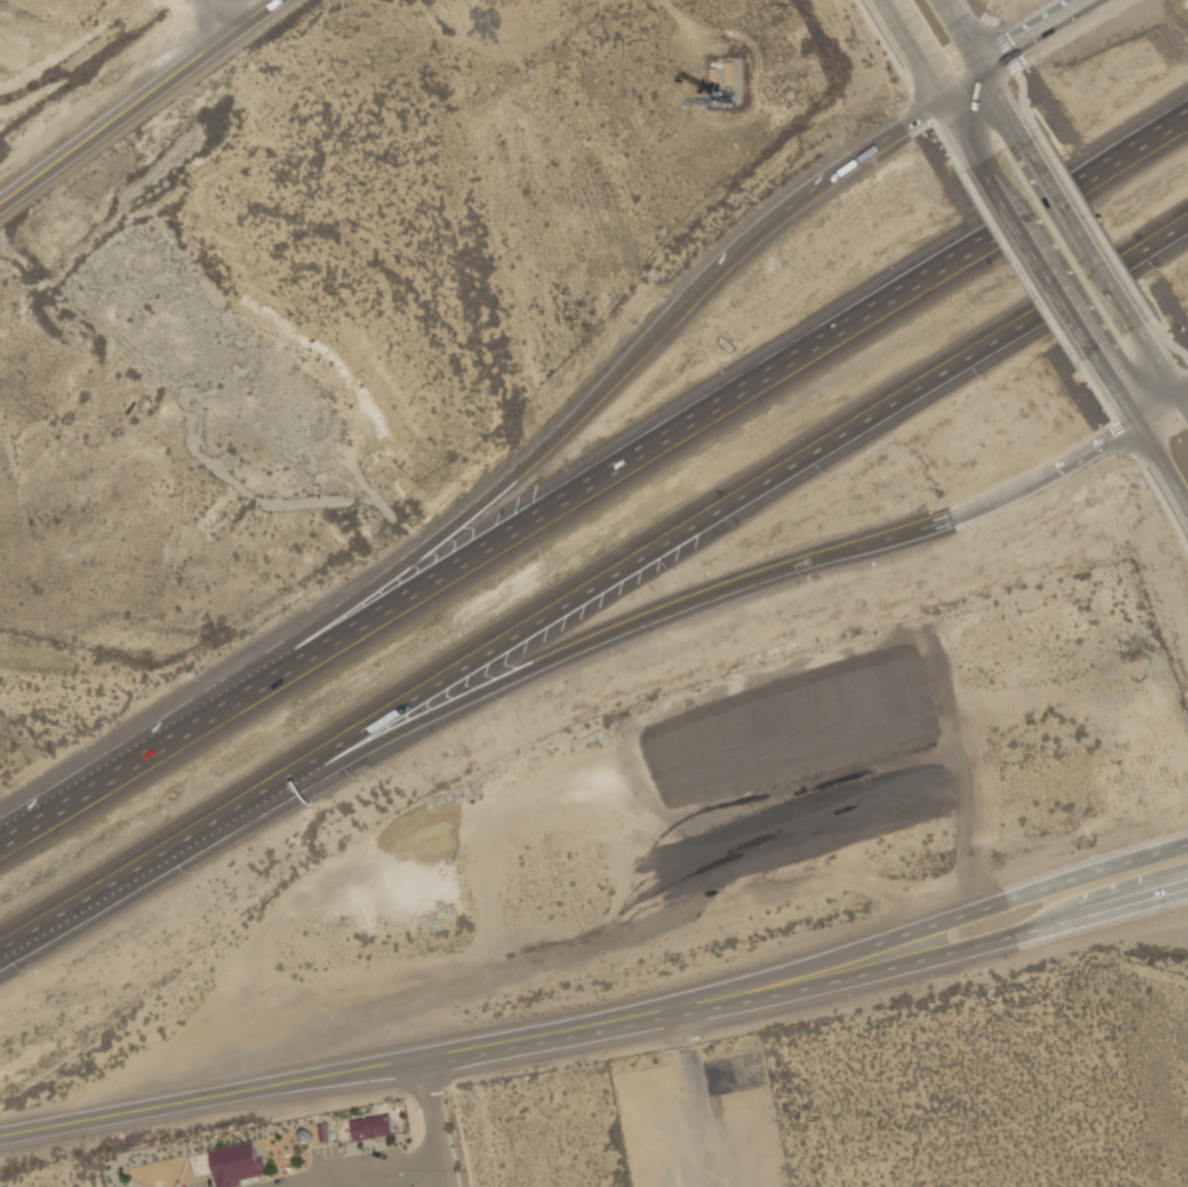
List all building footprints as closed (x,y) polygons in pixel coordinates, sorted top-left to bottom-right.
[(392,1133),(354,1139),(351,1122),(390,1114),(392,1133)] [(329,1141),(321,1143),(318,1126),(326,1124),(329,1141)] [(297,1136),(298,1138),(300,1139),(301,1141),(303,1142),(306,1142),(308,1141),(309,1139),(310,1137),(310,1135),(310,1133),(309,1131),(308,1130),(307,1129),(304,1129),(302,1129),(301,1130),(298,1131),(297,1133),(297,1136)] [(264,1175),(216,1185),(210,1153),(258,1143),(264,1175)]
